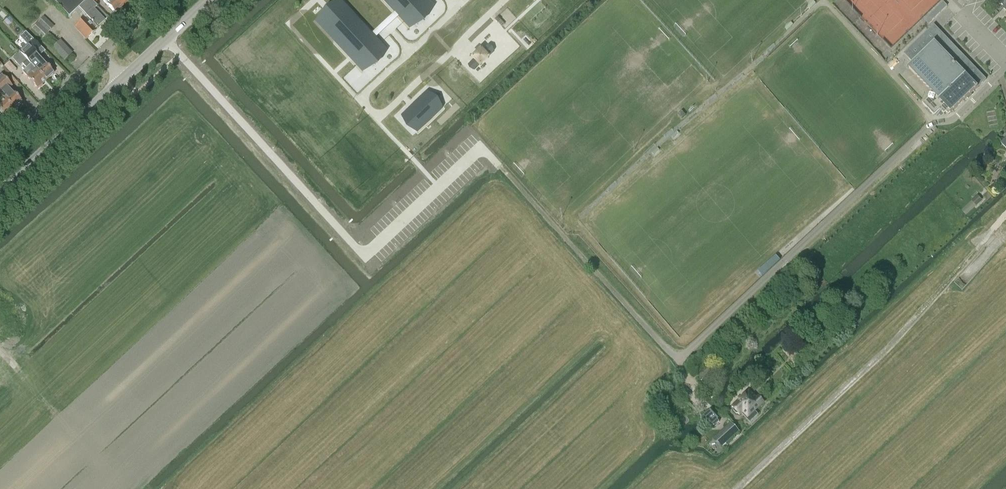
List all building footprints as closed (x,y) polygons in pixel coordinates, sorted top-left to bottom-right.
[(85,17),(96,6),(90,0),(56,0),(54,2),(69,18),(78,9),(85,17)] [(126,2),(124,0),(105,0),(103,1),(114,13),(126,2)] [(396,14),(398,16),(409,28),(425,14),(419,8),(427,1),(427,0),(383,0),(396,14)] [(341,1),(318,22),(358,65),(365,58),(370,64),(386,49),(375,38),(373,35),(341,1)] [(944,1),(925,19),(929,23),(948,6),(944,1)] [(86,18),(75,28),(86,40),(105,23),(104,22),(107,18),(96,6),(85,17),(86,18)] [(396,14),(373,35),(375,38),(398,16),(396,14)] [(53,47),(58,43),(48,33),(54,27),(43,17),(32,29),(42,40),(43,38),(53,47)] [(951,113),(986,80),(934,26),(904,54),(913,63),(908,68),(908,69),(909,68),(933,94),(923,104),(934,116),(940,110),(944,114),(946,113),(949,115),(951,113)] [(493,52),(487,47),(469,64),(474,69),(493,52)] [(46,82),(32,66),(20,53),(13,60),(20,68),(23,65),(27,69),(23,73),(38,89),(46,82)] [(16,70),(9,62),(4,67),(11,75),(16,70)] [(32,66),(46,82),(54,74),(44,63),(39,67),(35,63),(32,66)] [(9,90),(12,87),(2,76),(0,77),(0,95),(14,111),(22,103),(12,92),(9,90)] [(442,108),(427,93),(402,116),(417,132),(442,108)] [(0,95),(0,102),(1,102),(0,103),(0,112),(6,118),(14,111),(0,95)] [(25,102),(24,103),(38,115),(42,110),(29,98),(25,102)] [(977,196),(971,202),(976,207),(982,201),(977,196)] [(973,204),(963,213),(966,216),(975,207),(973,204)] [(702,379),(711,371),(705,365),(696,373),(702,379)] [(764,403),(758,397),(756,399),(749,391),(732,407),(734,409),(734,411),(736,414),(738,414),(739,415),(741,413),(743,412),(748,417),(755,411),(764,403)] [(719,420),(710,411),(703,417),(712,426),(719,420)] [(720,447),(737,432),(730,424),(713,440),(720,447)]
